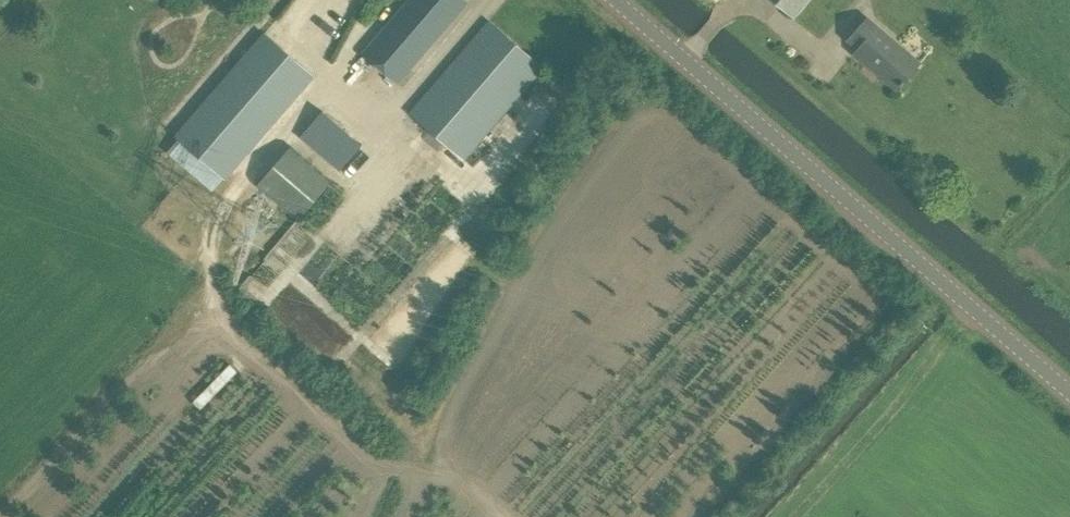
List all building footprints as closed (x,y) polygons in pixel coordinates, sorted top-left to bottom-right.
[(466,0),(408,0),(363,52),(398,82),(467,1),(466,0)] [(808,0),(778,0),(795,15),(808,0)] [(898,89),(920,63),(868,18),(849,40),(858,48),(855,52),(898,89)] [(463,158),(542,66),(489,21),(410,112),(463,158)] [(225,178),(276,119),(313,75),(264,33),(175,135),(225,178)] [(362,143),(323,110),(300,136),(339,169),(362,143)] [(298,220),(333,180),(292,146),(258,186),(298,220)]
